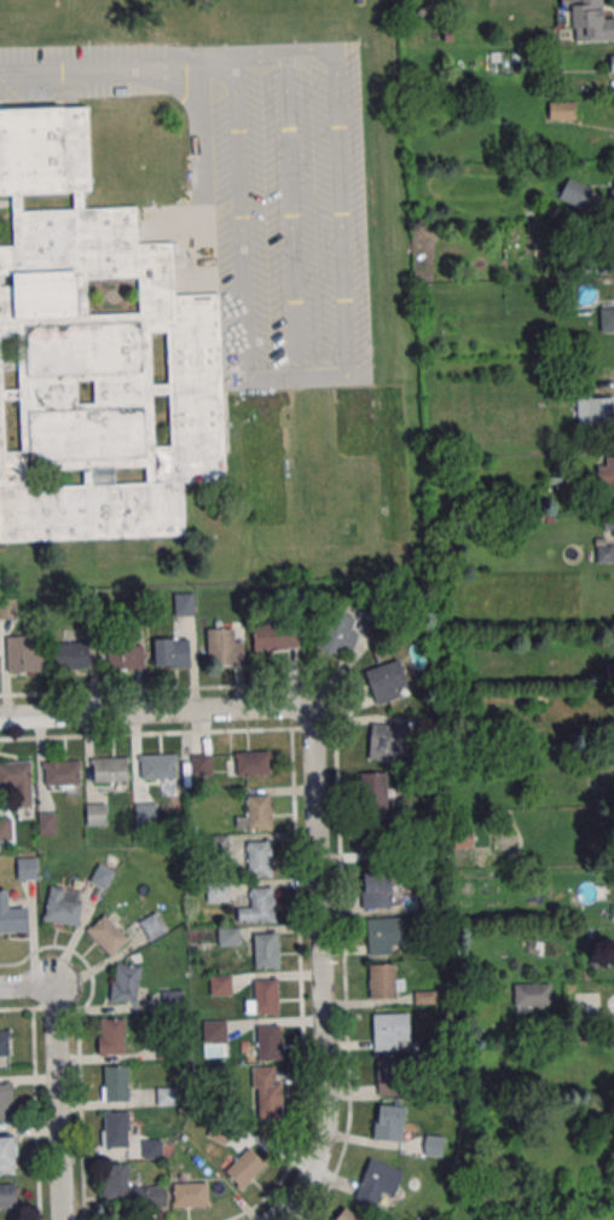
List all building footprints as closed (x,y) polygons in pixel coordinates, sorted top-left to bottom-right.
[(602,18),(602,0),(559,0),(560,28),(570,28),(571,40),(613,40),(613,18),(602,18)] [(187,537),(0,542),(0,336),(0,244),(13,244),(12,193),(0,193),(0,110),(85,108),(87,191),(82,191),(83,208),(134,207),(135,242),(173,242),(174,294),(219,293),(224,480),(186,480),(187,537)] [(559,199),(585,210),(594,188),(567,178),(559,199)] [(599,307),(599,331),(613,331),(613,306),(599,307)] [(588,396),(588,424),(613,424),(613,396),(588,396)] [(595,469),(596,485),(608,484),(609,504),(613,504),(613,468),(595,469)] [(600,514),(601,562),(613,562),(613,514),(600,514)] [(174,616),(194,616),(194,593),(174,593),(174,616)] [(328,601),(316,649),(351,658),(358,630),(372,634),(377,614),(328,601)] [(5,604),(7,616),(16,615),(14,603),(5,604)] [(254,649),(299,649),(299,624),(254,624),(254,649)] [(243,664),(243,628),(207,628),(207,664),(243,664)] [(6,636),(6,671),(43,671),(43,636),(6,636)] [(189,666),(189,638),(154,638),(154,666),(189,666)] [(89,640),(55,640),(55,669),(89,669),(89,640)] [(108,644),(108,668),(143,668),(143,644),(108,644)] [(409,694),(400,660),(365,669),(375,704),(409,694)] [(368,759),(406,763),(409,727),(371,723),(368,759)] [(228,775),(270,775),(270,751),(228,751),(228,775)] [(176,778),(176,754),(141,754),(141,778),(176,778)] [(211,754),(192,755),(193,777),(211,776),(211,754)] [(93,756),(93,782),(127,782),(127,756),(93,756)] [(32,761),(0,761),(0,788),(12,788),(12,808),(32,808),(32,761)] [(80,761),(45,761),(45,789),(80,789),(80,761)] [(387,771),(361,771),(361,816),(387,816),(387,771)] [(271,829),(271,795),(248,795),(248,812),(239,812),(239,829),(271,829)] [(87,802),(87,825),(106,825),(106,802),(87,802)] [(158,823),(158,803),(135,803),(135,823),(158,823)] [(56,833),(56,815),(41,815),(41,833),(56,833)] [(11,846),(11,818),(0,818),(0,846),(11,846)] [(362,863),(391,863),(391,835),(362,835),(362,863)] [(272,876),(272,840),(247,840),(247,876),(272,876)] [(38,857),(18,857),(18,879),(38,879),(38,857)] [(390,907),(390,873),(363,873),(363,907),(390,907)] [(44,921),(78,925),(81,891),(48,888),(44,921)] [(274,922),(274,888),(250,888),(250,907),(236,907),(236,922),(274,922)] [(0,891),(0,932),(28,932),(28,907),(8,907),(8,891),(0,891)] [(111,956),(129,938),(104,914),(87,931),(111,956)] [(149,939),(165,931),(157,914),(140,921),(149,939)] [(394,946),(403,946),(403,918),(367,918),(367,955),(394,955),(394,946)] [(238,929),(219,929),(219,945),(237,945),(238,929)] [(254,933),(254,968),(278,968),(278,933),(254,933)] [(110,999),(137,1002),(140,966),(113,963),(110,999)] [(404,998),(404,975),(396,975),(396,964),(369,964),(369,998),(404,998)] [(231,975),(210,975),(210,995),(231,995),(231,975)] [(279,1014),(279,979),(248,979),(248,1014),(279,1014)] [(551,984),(514,984),(514,1008),(551,1008),(551,984)] [(599,992),(575,992),(575,1013),(599,1013),(599,992)] [(409,1010),(373,1010),(373,1050),(409,1050),(409,1010)] [(124,1054),(124,1018),(99,1018),(99,1054),(124,1054)] [(226,1020),(203,1020),(203,1044),(226,1044),(226,1020)] [(282,1060),(281,1025),(257,1025),(257,1061),(282,1060)] [(10,1059),(9,1029),(0,1029),(0,1059),(10,1059)] [(377,1096),(407,1096),(407,1058),(377,1058),(377,1096)] [(103,1101),(129,1101),(129,1066),(103,1066),(103,1101)] [(255,1120),(282,1120),(282,1066),(255,1066),(255,1120)] [(13,1082),(0,1082),(0,1119),(13,1119),(13,1082)] [(157,1088),(157,1105),(178,1105),(178,1088),(157,1088)] [(404,1105),(375,1105),(375,1141),(404,1141),(404,1105)] [(102,1147),(128,1147),(128,1112),(102,1112),(102,1147)] [(444,1137),(426,1135),(424,1156),(443,1157),(444,1137)] [(0,1137),(0,1174),(16,1174),(16,1137),(0,1137)] [(224,1170),(242,1189),(266,1164),(248,1146),(224,1170)] [(403,1170),(370,1158),(355,1197),(377,1205),(382,1192),(393,1197),(403,1170)] [(103,1165),(103,1207),(164,1207),(164,1186),(130,1186),(130,1165),(103,1165)] [(209,1182),(173,1182),(173,1207),(209,1207),(209,1182)] [(17,1208),(17,1184),(0,1184),(0,1208),(17,1208)] [(343,1206),(333,1219),(362,1219),(343,1206)]
